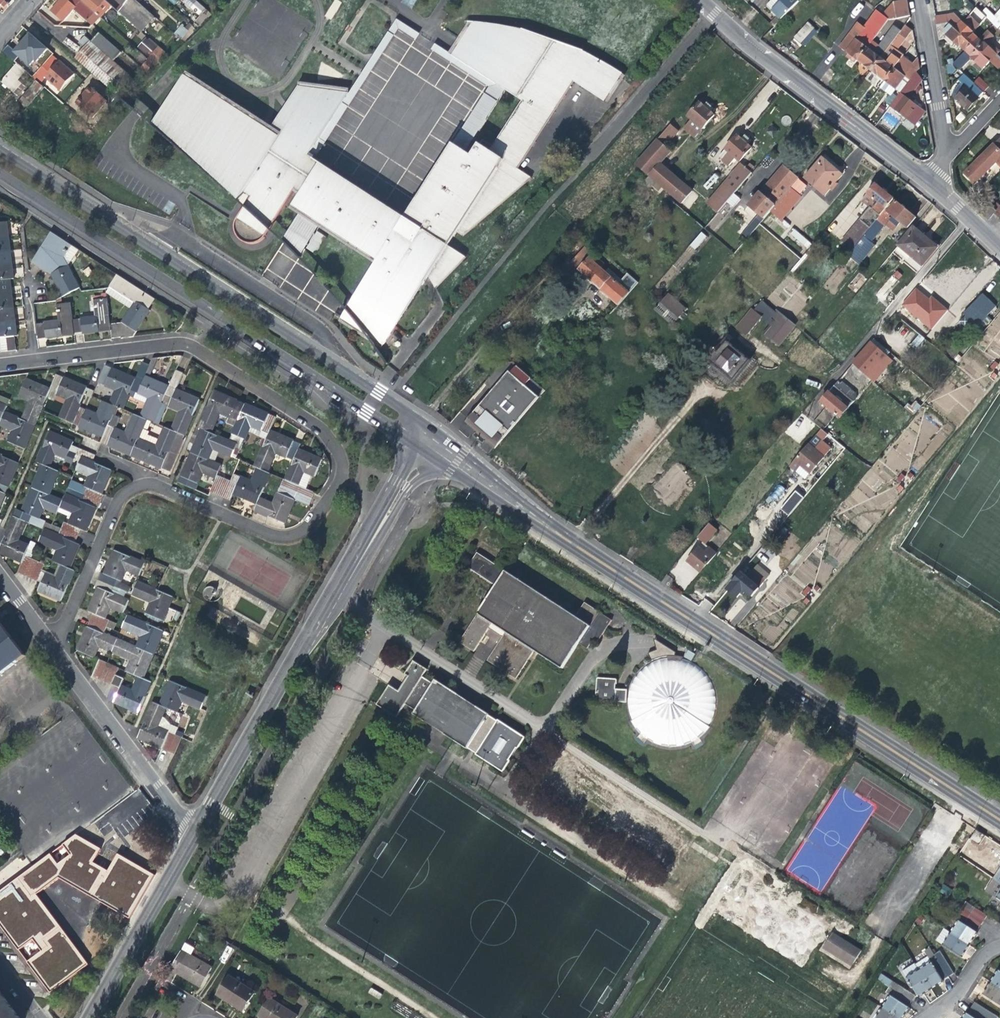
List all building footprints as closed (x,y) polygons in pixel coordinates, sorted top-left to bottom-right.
[(70,14),(72,11),(85,22),(85,23),(92,16),(79,4),(79,3),(75,0),(61,0),(56,6),(50,13),(62,23),(70,14)] [(103,0),(77,0),(93,14),(104,1),(103,0)] [(134,0),(117,0),(124,7),(122,9),(118,13),(137,29),(150,14),(134,0)] [(199,15),(205,8),(196,0),(183,0),(182,1),(199,15)] [(780,19),(797,2),(795,0),(772,0),(766,5),(780,19)] [(909,16),(906,0),(904,0),(894,2),(883,15),(889,20),(897,18),(909,16)] [(999,30),(999,10),(995,16),(987,7),(981,13),(993,24),(999,30)] [(82,25),(85,22),(72,11),(70,14),(82,25)] [(876,37),(889,20),(883,15),(877,11),(865,28),(876,37)] [(968,13),(963,18),(961,20),(954,28),(972,46),(981,37),(974,32),(981,23),(972,17),(968,13)] [(936,17),(937,24),(961,20),(963,18),(959,14),(956,18),(955,14),(936,17)] [(95,19),(92,16),(85,23),(89,26),(95,19)] [(952,43),(964,54),(972,46),(954,28),(961,20),(937,24),(940,40),(945,39),(946,41),(951,45),(952,43)] [(317,140),(308,153),(312,155),(395,28),(412,39),(415,35),(394,21),(339,105),(328,122),(327,121),(326,122),(327,123),(317,140)] [(445,54),(449,56),(471,23),(466,22),(445,54)] [(818,33),(809,22),(792,36),(801,47),(818,33)] [(51,43),(27,23),(18,33),(8,44),(32,66),(51,43)] [(571,83),(602,103),(620,76),(597,62),(593,67),(579,58),(582,53),(520,30),(515,38),(498,28),(499,27),(494,26),(476,23),(471,23),(449,56),(491,84),(495,77),(505,84),(500,90),(519,103),(486,153),(476,146),(468,158),(419,232),(412,227),(403,240),(393,233),(401,220),(353,189),(357,184),(348,178),(345,183),(337,194),(318,181),(325,170),(328,165),(319,159),(316,164),(309,160),(308,162),(302,159),(304,157),(315,139),(317,140),(327,123),(326,122),(327,121),(328,122),(339,105),(338,105),(345,94),(344,94),(294,87),(265,131),(281,141),(246,197),(242,203),(237,210),(231,220),(229,224),(229,227),(229,231),(230,234),(231,237),(233,239),(239,244),(243,245),(246,245),(250,245),(253,243),(256,241),(259,239),(290,192),(291,190),(297,193),(295,196),(287,208),(296,214),(302,206),(321,219),(316,227),(325,233),(326,231),(335,218),(341,222),(332,235),(367,258),(377,242),(384,246),(373,262),(335,320),(359,335),(362,332),(370,342),(378,348),(386,336),(383,334),(411,292),(413,294),(420,284),(415,276),(418,270),(423,278),(431,290),(461,259),(443,247),(436,242),(445,229),(452,234),(458,238),(528,180),(514,171),(571,83)] [(181,24),(174,32),(181,38),(188,31),(181,24)] [(874,52),(868,47),(858,61),(864,66),(871,71),(886,53),(901,32),(894,26),(874,52)] [(906,26),(901,32),(886,53),(900,63),(903,58),(902,57),(903,56),(896,51),(912,31),(912,30),(906,26)] [(515,38),(520,30),(513,30),(499,27),(498,28),(515,38)] [(97,32),(90,41),(79,31),(73,37),(85,48),(81,52),(76,58),(115,93),(130,76),(112,60),(119,52),(97,32)] [(990,62),(997,54),(999,52),(996,49),(988,42),(992,37),(986,31),(982,36),(981,37),(972,46),(990,62)] [(852,57),(858,61),(868,47),(871,43),(860,35),(859,37),(857,34),(854,38),(856,40),(846,53),(852,57)] [(19,55),(9,45),(3,52),(13,61),(19,55)] [(451,143),(463,151),(502,91),(432,46),(430,50),(487,88),(451,143)] [(983,70),(990,62),(972,46),(964,54),(954,64),(961,70),(971,59),(977,65),(983,70)] [(165,54),(158,48),(152,55),(159,61),(165,54)] [(593,67),(597,62),(582,53),(579,58),(593,67)] [(900,63),(886,53),(871,71),(878,76),(886,82),(895,68),(900,63)] [(903,58),(900,63),(895,68),(886,82),(881,88),(887,92),(892,96),(909,72),(914,75),(916,72),(919,69),(919,68),(917,58),(912,64),(903,58)] [(18,79),(25,71),(16,64),(1,82),(6,87),(9,89),(10,89),(13,92),(22,83),(18,79)] [(920,77),(916,72),(914,75),(892,107),(906,117),(916,125),(925,112),(907,99),(921,81),(922,79),(920,77)] [(972,105),(984,92),(974,83),(965,74),(959,80),(962,83),(953,93),(955,100),(967,110),(972,105)] [(242,203),(281,141),(265,131),(180,75),(151,123),(242,203)] [(624,78),(620,76),(602,103),(605,106),(624,78)] [(495,77),(491,84),(500,90),(505,84),(495,77)] [(979,77),(974,83),(984,92),(989,87),(979,77)] [(295,83),(294,87),(344,94),(345,94),(345,89),(295,83)] [(89,84),(73,102),(91,118),(107,100),(89,84)] [(700,103),(688,117),(691,120),(684,129),(695,138),(714,116),(711,113),(714,109),(710,106),(707,103),(704,107),(700,103)] [(637,165),(650,176),(662,163),(672,151),(666,147),(679,132),(671,125),(637,165)] [(719,158),(729,167),(736,159),(740,162),(751,148),(747,145),(750,141),(748,140),(744,136),(741,139),(737,136),(719,158)] [(974,184),(996,164),(999,168),(999,139),(999,138),(973,164),(964,174),(974,184)] [(450,146),(401,220),(393,233),(403,240),(412,227),(419,232),(468,158),(450,146)] [(822,158),(805,178),(825,196),(842,175),(831,165),(822,158)] [(683,181),(662,163),(650,176),(662,188),(671,195),(683,181)] [(717,214),(726,203),(734,195),(752,173),(741,164),(706,205),(717,214)] [(749,206),(764,219),(771,211),(799,179),(789,171),(783,166),(749,206)] [(345,183),(325,170),(318,181),(337,194),(345,183)] [(714,173),(703,185),(707,189),(719,177),(714,173)] [(659,192),(662,188),(650,176),(645,181),(659,192)] [(809,188),(799,179),(771,211),(781,220),(809,188)] [(368,192),(357,184),(353,189),(401,220),(390,210),(380,201),(368,192)] [(860,230),(866,235),(886,211),(895,200),(883,190),(877,184),(868,195),(878,203),(873,209),(870,207),(859,220),(861,221),(856,227),(860,230)] [(740,200),(734,195),(726,203),(732,208),(740,200)] [(887,212),(886,211),(866,235),(848,256),(860,265),(876,246),(872,242),(893,216),(908,229),(916,218),(906,209),(896,201),(887,212)] [(998,218),(999,216),(999,205),(997,202),(990,207),(998,218)] [(321,219),(302,206),(296,214),(278,242),(287,252),(294,260),(301,249),(310,255),(321,239),(312,233),(316,227),(321,219)] [(335,218),(326,231),(332,235),(341,222),(335,218)] [(915,226),(899,245),(922,265),(937,248),(929,242),(924,237),(925,235),(915,226)] [(742,238),(745,241),(754,231),(751,228),(742,238)] [(794,228),(789,233),(806,249),(811,244),(794,228)] [(452,234),(445,229),(436,242),(443,247),(452,234)] [(695,250),(707,236),(701,232),(689,245),(695,250)] [(78,250),(51,233),(33,262),(46,271),(52,275),(63,297),(79,289),(69,266),(78,250)] [(10,251),(9,243),(8,237),(0,238),(0,253),(10,251)] [(377,242),(367,258),(373,262),(384,246),(377,242)] [(11,265),(11,260),(10,251),(0,253),(0,267),(11,265)] [(581,251),(571,263),(578,269),(577,269),(581,272),(619,305),(638,283),(626,272),(617,282),(581,251)] [(10,280),(13,280),(12,273),(11,265),(0,267),(0,281),(10,280)] [(415,276),(420,284),(423,278),(418,270),(415,276)] [(120,324),(110,325),(111,333),(112,340),(125,339),(124,340),(135,338),(139,333),(138,332),(151,311),(149,309),(155,300),(117,275),(109,289),(105,290),(105,292),(136,311),(128,325),(120,324)] [(872,278),(859,293),(875,306),(892,287),(893,288),(899,281),(891,275),(882,287),(872,278)] [(11,294),(11,287),(10,280),(0,281),(0,295),(11,294)] [(413,294),(411,292),(383,334),(386,336),(389,330),(413,294)] [(13,308),(13,302),(11,294),(0,295),(0,310),(13,308)] [(661,303),(679,318),(687,310),(669,294),(661,303)] [(910,307),(929,322),(936,313),(922,301),(915,295),(907,305),(910,307)] [(95,317),(73,319),(75,337),(88,335),(111,333),(110,325),(106,300),(95,301),(95,317)] [(978,326),(991,313),(978,300),(965,313),(978,326)] [(54,339),(75,337),(73,319),(71,303),(58,305),(59,321),(36,323),(38,341),(54,339)] [(15,322),(14,315),(13,308),(0,310),(0,324),(15,322)] [(764,317),(752,308),(736,327),(748,336),(764,317)] [(778,346),(797,325),(777,309),(771,316),(777,321),(766,334),(778,346)] [(943,318),(936,313),(929,322),(925,327),(906,312),(900,318),(925,339),(943,318)] [(7,338),(14,337),(17,337),(16,329),(15,322),(0,324),(0,338),(7,338)] [(16,350),(14,337),(7,338),(8,351),(12,351),(16,350)] [(8,351),(7,338),(0,338),(0,346),(1,352),(4,352),(8,351)] [(874,339),(871,342),(893,360),(895,357),(883,347),(874,339)] [(893,360),(871,342),(853,364),(874,382),(893,360)] [(741,371),(749,362),(727,343),(718,354),(712,349),(705,358),(715,367),(707,376),(713,381),(717,377),(721,371),(733,382),(741,372),(741,371)] [(175,362),(165,385),(171,388),(181,365),(175,362)] [(145,397),(136,416),(143,419),(147,421),(149,422),(165,386),(153,381),(141,376),(146,365),(139,363),(132,380),(138,383),(134,392),(145,397)] [(526,385),(533,378),(518,366),(512,373),(509,371),(466,421),(470,424),(477,430),(473,435),(484,444),(487,441),(495,448),(540,397),(526,385)] [(112,390),(106,403),(113,406),(119,409),(132,380),(113,373),(101,368),(95,382),(112,390)] [(54,375),(47,392),(46,393),(53,396),(64,400),(56,419),(69,425),(76,408),(85,388),(75,384),(54,375)] [(26,403),(19,421),(32,427),(38,412),(46,393),(47,392),(31,385),(22,381),(15,398),(26,403)] [(83,395),(90,397),(93,390),(85,387),(83,395)] [(905,408),(913,415),(935,390),(931,387),(917,403),(915,401),(911,406),(908,403),(905,408)] [(176,410),(168,430),(173,432),(180,435),(195,399),(183,394),(172,389),(165,405),(176,410)] [(216,412),(234,419),(242,403),(226,396),(210,389),(194,427),(197,428),(207,432),(216,412)] [(819,415),(814,422),(821,429),(829,435),(831,437),(834,432),(831,429),(834,427),(830,424),(834,418),(825,410),(827,408),(840,419),(849,408),(829,393),(817,407),(823,411),(819,415)] [(93,435),(99,437),(104,426),(113,406),(106,403),(100,401),(94,416),(76,408),(69,425),(93,435)] [(234,419),(226,440),(232,442),(230,447),(236,449),(244,430),(263,438),(265,433),(267,430),(272,416),(254,408),(242,403),(234,419)] [(32,427),(19,421),(1,414),(0,417),(0,428),(9,432),(5,444),(21,451),(23,447),(32,427)] [(109,447),(127,455),(143,419),(136,416),(130,414),(121,434),(104,426),(99,437),(97,442),(109,447)] [(143,430),(147,421),(143,419),(127,455),(142,461),(158,468),(164,471),(180,435),(173,432),(168,430),(161,426),(155,439),(144,435),(145,431),(143,430)] [(186,451),(202,458),(207,446),(227,455),(230,447),(232,442),(226,440),(207,432),(197,428),(194,433),(186,451)] [(823,442),(829,435),(821,429),(815,436),(823,442)] [(272,451),(291,459),(295,448),(298,443),(281,436),(267,430),(265,433),(263,438),(252,465),(254,466),(263,470),(272,451)] [(47,433),(34,464),(39,466),(45,469),(52,453),(62,458),(69,443),(47,433)] [(822,443),(819,447),(827,454),(831,449),(822,443)] [(806,480),(827,454),(819,447),(817,449),(811,444),(791,468),(806,480)] [(72,455),(79,457),(90,462),(92,455),(75,448),(72,455)] [(309,454),(295,448),(291,459),(282,478),(280,477),(277,484),(307,497),(310,490),(294,483),(300,470),(311,475),(319,459),(309,454)] [(212,475),(213,474),(217,464),(202,458),(186,451),(183,459),(173,481),(188,488),(197,469),(212,475)] [(108,470),(90,462),(79,457),(74,470),(87,476),(83,487),(69,482),(66,488),(100,502),(103,496),(98,494),(103,483),(108,470)] [(0,458),(0,486),(5,488),(15,464),(0,458)] [(676,462),(653,487),(668,501),(691,477),(676,462)] [(56,474),(45,469),(39,466),(33,479),(29,490),(45,497),(56,474)] [(246,501),(253,504),(255,498),(266,472),(263,470),(254,466),(247,482),(237,477),(234,484),(230,493),(246,501)] [(230,493),(234,484),(212,475),(205,490),(227,499),(230,493)] [(269,504),(255,498),(253,504),(250,510),(279,523),(284,512),(290,498),(304,504),(307,497),(277,484),(269,504)] [(776,501),(784,489),(779,485),(771,497),(776,501)] [(66,488),(63,495),(92,507),(97,509),(100,502),(66,488)] [(14,510),(11,518),(23,523),(35,528),(38,520),(31,517),(36,505),(55,514),(58,508),(60,503),(45,497),(29,490),(24,502),(20,513),(14,510)] [(789,516),(804,498),(795,490),(784,504),(780,501),(773,509),(777,513),(780,509),(789,516)] [(87,520),(92,507),(63,495),(60,503),(58,508),(72,514),(68,524),(62,522),(59,529),(75,536),(78,529),(83,530),(87,520)] [(23,523),(11,518),(4,533),(0,543),(0,554),(8,558),(20,563),(15,573),(23,576),(31,556),(24,553),(27,545),(15,540),(23,523)] [(50,525),(38,520),(35,528),(42,531),(55,537),(59,529),(50,525)] [(718,529),(710,523),(706,527),(703,531),(698,537),(704,541),(687,561),(699,572),(708,562),(709,563),(717,553),(706,543),(714,534),(718,529)] [(71,544),(75,536),(59,529),(55,537),(71,544)] [(51,562),(60,565),(67,568),(72,557),(76,546),(71,544),(55,537),(42,531),(37,542),(55,551),(51,562)] [(29,541),(27,545),(24,553),(31,556),(36,544),(29,541)] [(108,559),(102,574),(98,572),(95,579),(110,585),(113,578),(118,580),(123,568),(136,574),(141,562),(112,550),(108,559)] [(497,664),(495,563),(475,553),(467,570),(491,582),(460,644),(474,651),(474,661),(467,662),(467,671),(472,673),(477,673),(484,659),(493,664),(497,664)] [(38,559),(31,556),(23,576),(30,579),(38,559)] [(717,556),(711,563),(722,572),(728,565),(717,556)] [(73,571),(67,568),(60,565),(53,580),(40,574),(45,562),(38,559),(30,579),(39,583),(36,592),(59,602),(65,588),(73,571)] [(598,611),(590,624),(501,571),(496,580),(497,635),(505,635),(529,649),(519,649),(509,643),(505,643),(501,640),(497,645),(498,669),(501,669),(516,678),(532,651),(560,667),(563,667),(578,643),(586,647),(593,647),(610,619),(598,611)] [(742,573),(728,590),(738,598),(744,590),(752,597),(760,588),(742,573)] [(107,593),(110,585),(95,579),(92,586),(97,588),(107,593)] [(159,619),(164,608),(169,595),(154,589),(134,580),(129,593),(147,601),(143,612),(159,619)] [(125,600),(107,593),(97,588),(89,606),(87,612),(91,614),(88,621),(104,628),(107,621),(102,618),(106,608),(120,613),(125,600)] [(133,648),(150,655),(155,643),(160,633),(124,617),(119,629),(138,637),(133,648)] [(101,635),(104,628),(88,621),(85,628),(101,635)] [(24,658),(0,627),(0,676),(24,658)] [(96,646),(109,652),(114,640),(101,635),(85,628),(82,638),(76,651),(91,658),(96,646)] [(652,638),(655,650),(661,644),(652,638)] [(133,648),(114,640),(109,652),(129,660),(124,672),(135,676),(141,679),(146,667),(150,655),(133,648)] [(649,659),(650,663),(651,662),(652,662),(654,661),(655,661),(656,660),(657,660),(658,660),(659,659),(661,659),(662,658),(664,658),(665,658),(667,658),(669,658),(670,657),(672,657),(673,657),(674,658),(675,653),(670,653),(671,650),(661,644),(655,650),(647,653),(649,659)] [(651,662),(650,663),(649,664),(648,664),(646,665),(645,666),(644,667),(643,668),(642,669),(641,670),(640,671),(639,671),(638,672),(638,673),(637,674),(636,675),(636,676),(635,677),(634,678),(634,679),(633,680),(632,681),(631,683),(631,684),(630,686),(630,687),(629,688),(629,690),(628,691),(628,692),(628,694),(628,695),(627,697),(627,698),(627,700),(627,701),(627,703),(627,704),(627,705),(627,706),(627,707),(628,708),(628,709),(628,710),(628,711),(628,712),(629,713),(629,714),(629,715),(630,716),(630,717),(630,718),(631,719),(631,720),(632,721),(632,722),(633,723),(634,725),(634,726),(635,727),(636,728),(637,729),(638,730),(639,731),(640,733),(641,734),(642,735),(643,735),(644,736),(645,737),(646,737),(647,738),(648,739),(649,740),(650,740),(651,741),(652,741),(654,742),(655,742),(656,743),(657,743),(658,744),(660,744),(661,744),(662,745),(663,745),(664,745),(665,745),(666,745),(667,746),(669,746),(670,746),(671,746),(672,746),(674,746),(675,746),(676,746),(677,745),(678,745),(680,745),(682,745),(683,744),(684,744),(685,744),(686,743),(687,743),(688,742),(689,742),(690,741),(691,741),(692,740),(693,740),(694,739),(695,739),(696,738),(697,738),(698,737),(699,736),(700,735),(701,734),(703,733),(703,732),(704,731),(705,730),(706,729),(707,728),(708,727),(709,725),(709,724),(710,723),(711,722),(711,721),(712,719),(712,718),(713,717),(714,715),(714,714),(714,712),(715,711),(715,709),(715,708),(715,706),(716,705),(716,703),(716,702),(716,700),(716,699),(715,697),(715,696),(715,695),(715,694),(715,692),(714,691),(714,690),(714,689),(713,687),(713,686),(712,685),(712,684),(711,683),(711,681),(710,680),(710,679),(709,678),(708,677),(707,676),(706,675),(706,674),(705,673),(704,672),(703,671),(702,670),(701,669),(700,668),(699,667),(698,667),(697,666),(696,665),(695,664),(694,664),(693,663),(692,663),(691,662),(689,661),(688,661),(687,660),(686,660),(684,659),(683,659),(682,659),(680,658),(679,658),(678,658),(676,658),(675,658),(674,658),(673,657),(672,657),(670,657),(669,658),(667,658),(665,658),(664,658),(662,658),(661,659),(659,659),(658,660),(657,660),(656,660),(655,661),(654,661),(652,662),(651,662)] [(89,675),(95,678),(102,662),(96,660),(89,675)] [(376,705),(396,717),(405,703),(415,710),(413,713),(467,748),(468,747),(476,752),(476,753),(503,771),(511,760),(509,759),(516,747),(518,748),(525,737),(498,719),(497,720),(488,715),(489,714),(435,680),(433,684),(422,677),(427,670),(413,661),(405,675),(407,676),(398,690),(389,685),(376,705)] [(105,663),(102,662),(95,678),(102,681),(109,665),(105,663)] [(116,668),(109,665),(102,681),(109,684),(113,676),(116,668)] [(109,684),(117,688),(118,685),(121,679),(113,676),(109,684)] [(136,712),(148,682),(141,679),(135,676),(130,690),(118,685),(117,688),(111,701),(119,704),(136,712)] [(616,689),(616,682),(616,681),(616,680),(615,680),(615,679),(614,679),(613,679),(601,678),(600,678),(599,678),(598,678),(598,679),(597,679),(597,680),(597,681),(595,698),(596,699),(596,700),(597,700),(598,701),(599,701),(625,702),(626,690),(623,689),(616,689)] [(163,691),(157,705),(163,708),(174,712),(179,701),(197,709),(203,697),(167,681),(163,691)] [(159,717),(163,708),(157,705),(150,703),(141,726),(136,737),(166,751),(174,733),(176,728),(168,725),(167,729),(156,725),(159,717)] [(163,719),(159,717),(156,725),(167,729),(168,725),(163,719)] [(181,736),(174,733),(166,751),(173,754),(181,736)] [(118,818),(69,855),(79,869),(58,885),(53,879),(4,916),(35,958),(86,921),(78,911),(98,895),(101,899),(151,860),(118,818)] [(980,845),(985,836),(976,830),(970,839),(980,845)] [(993,878),(985,891),(999,900),(999,883),(993,878)] [(813,910),(815,904),(803,899),(800,905),(813,910)] [(966,902),(962,907),(971,914),(983,921),(987,915),(966,902)] [(971,914),(962,907),(955,918),(958,920),(950,933),(970,945),(976,935),(978,933),(976,932),(980,927),(983,921),(971,914)] [(833,933),(825,947),(839,956),(838,959),(844,963),(845,960),(853,965),(861,952),(833,933)] [(965,953),(970,945),(950,933),(942,945),(962,957),(965,953)] [(196,949),(187,943),(165,979),(171,982),(177,972),(192,980),(201,986),(211,968),(192,957),(196,949)] [(823,949),(838,959),(839,956),(825,947),(823,949)] [(940,951),(934,954),(949,976),(954,973),(940,951)] [(943,980),(949,976),(934,954),(929,958),(931,961),(919,969),(932,989),(941,984),(944,982),(943,980)] [(927,992),(932,989),(919,969),(906,977),(918,998),(927,992)] [(990,982),(999,989),(999,971),(998,970),(990,982)] [(230,977),(219,995),(226,999),(242,1009),(253,992),(230,977)] [(893,981),(890,987),(912,1001),(916,996),(893,981)] [(990,982),(986,988),(982,995),(999,1006),(999,989),(990,982)] [(912,1001),(890,987),(886,993),(890,995),(882,1008),(898,1017),(903,1017),(906,1014),(910,1008),(908,1007),(912,1001)] [(3,1001),(0,997),(0,1017),(15,1017),(3,1001)] [(971,1008),(987,1017),(988,1017),(991,1013),(968,998),(964,1003),(971,1008)] [(261,1015),(265,1017),(294,1017),(295,1015),(271,1000),(261,1015)] [(882,1008),(875,1017),(898,1017),(882,1008)] [(971,1008),(967,1013),(966,1012),(962,1017),(987,1017),(971,1008)]
